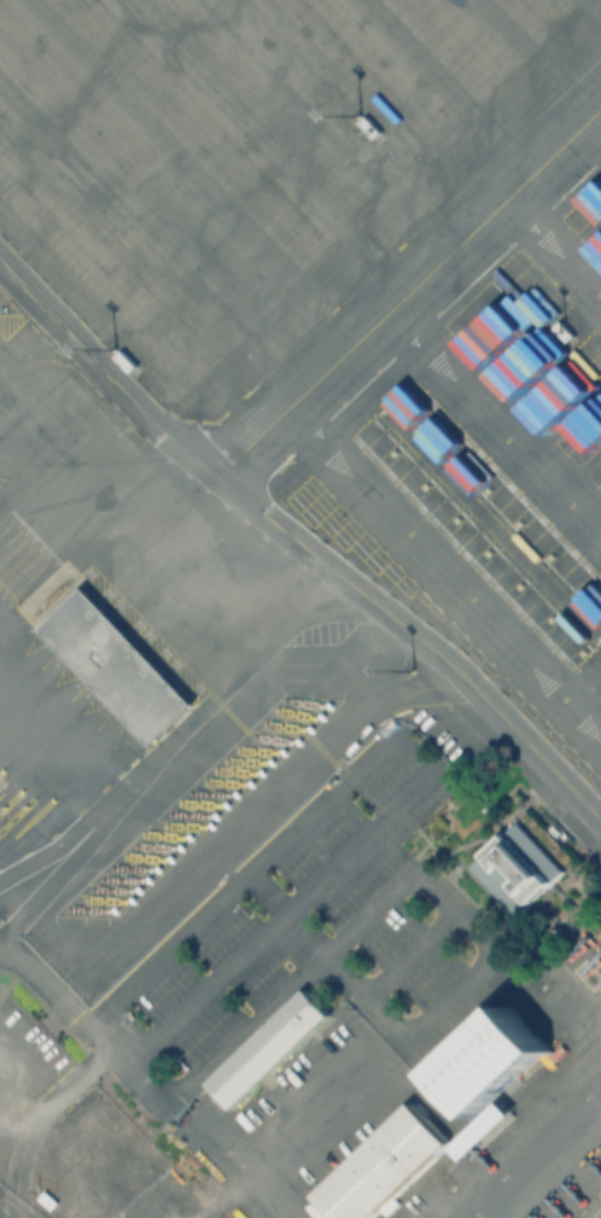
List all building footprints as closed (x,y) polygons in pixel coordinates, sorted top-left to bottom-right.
[(556,327),(564,321),(577,336),(571,342),(556,327)] [(198,705),(156,746),(45,629),(87,588),(198,705)] [(468,869),(517,823),(566,875),(517,922),(468,869)] [(304,992),(328,1018),(232,1109),(208,1084),(304,992)] [(512,1114),(463,1160),(451,1147),(478,1121),(440,1082),(513,1014),(558,1061),(507,1109),(512,1114)] [(450,1143),(371,1217),(335,1217),(314,1195),(412,1102),(450,1143)]
